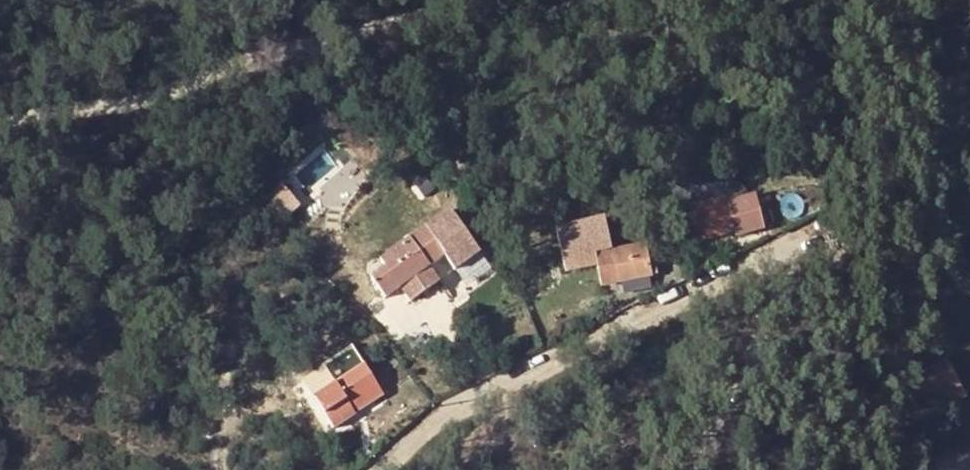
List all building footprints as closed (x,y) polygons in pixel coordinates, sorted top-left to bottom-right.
[(725,199),(689,210),(698,240),(733,230),(734,234),(763,227),(754,195),(726,202),(725,199)] [(445,255),(425,227),(380,260),(385,267),(370,278),(385,299),(399,289),(409,302),(438,281),(428,267),(445,255)] [(645,245),(593,255),(601,287),(658,274),(656,261),(649,263),(645,245)] [(917,361),(908,354),(901,363),(911,370),(917,361)] [(934,403),(933,400),(960,387),(946,361),(902,384),(917,412),(934,403)] [(363,366),(335,384),(330,377),(325,367),(301,381),(332,428),(355,413),(350,406),(377,388),(363,366)] [(933,400),(934,403),(938,411),(965,397),(960,387),(933,400)] [(350,406),(355,413),(382,396),(377,388),(350,406)]
